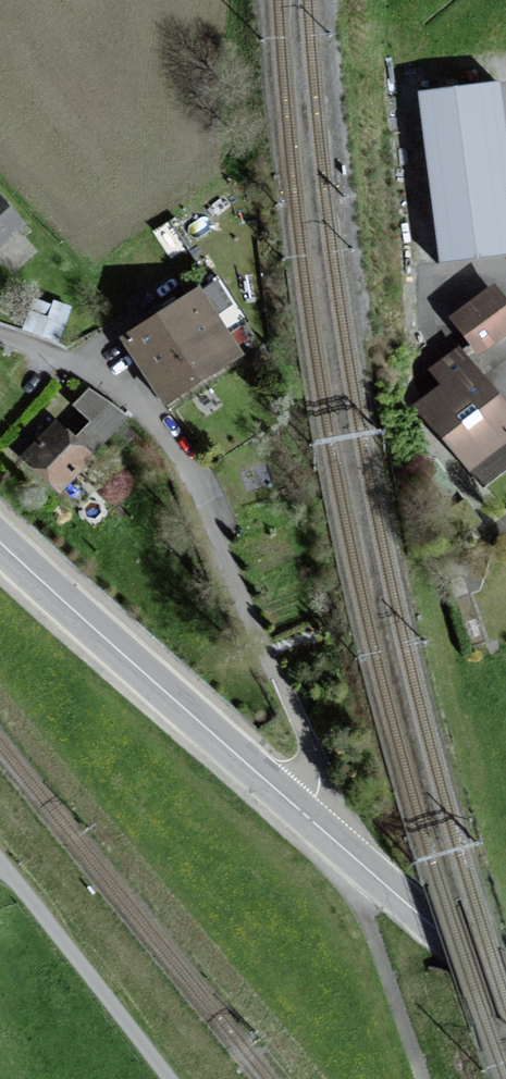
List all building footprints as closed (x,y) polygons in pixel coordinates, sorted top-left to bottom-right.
[(414,99),(435,261),(505,251),(505,185),(493,88),(414,99)] [(0,204),(0,240),(18,225),(0,204)] [(489,290),(447,322),(473,357),(484,349),(494,363),(505,354),(505,312),(489,290)] [(233,357),(193,292),(118,339),(159,403),(233,357)] [(454,351),(423,375),(436,391),(417,406),(466,470),(505,439),(505,418),(454,351)] [(85,389),(68,407),(86,424),(71,440),(89,455),(121,417),(85,389)] [(71,440),(51,425),(16,459),(55,492),(89,455),(71,440)]
